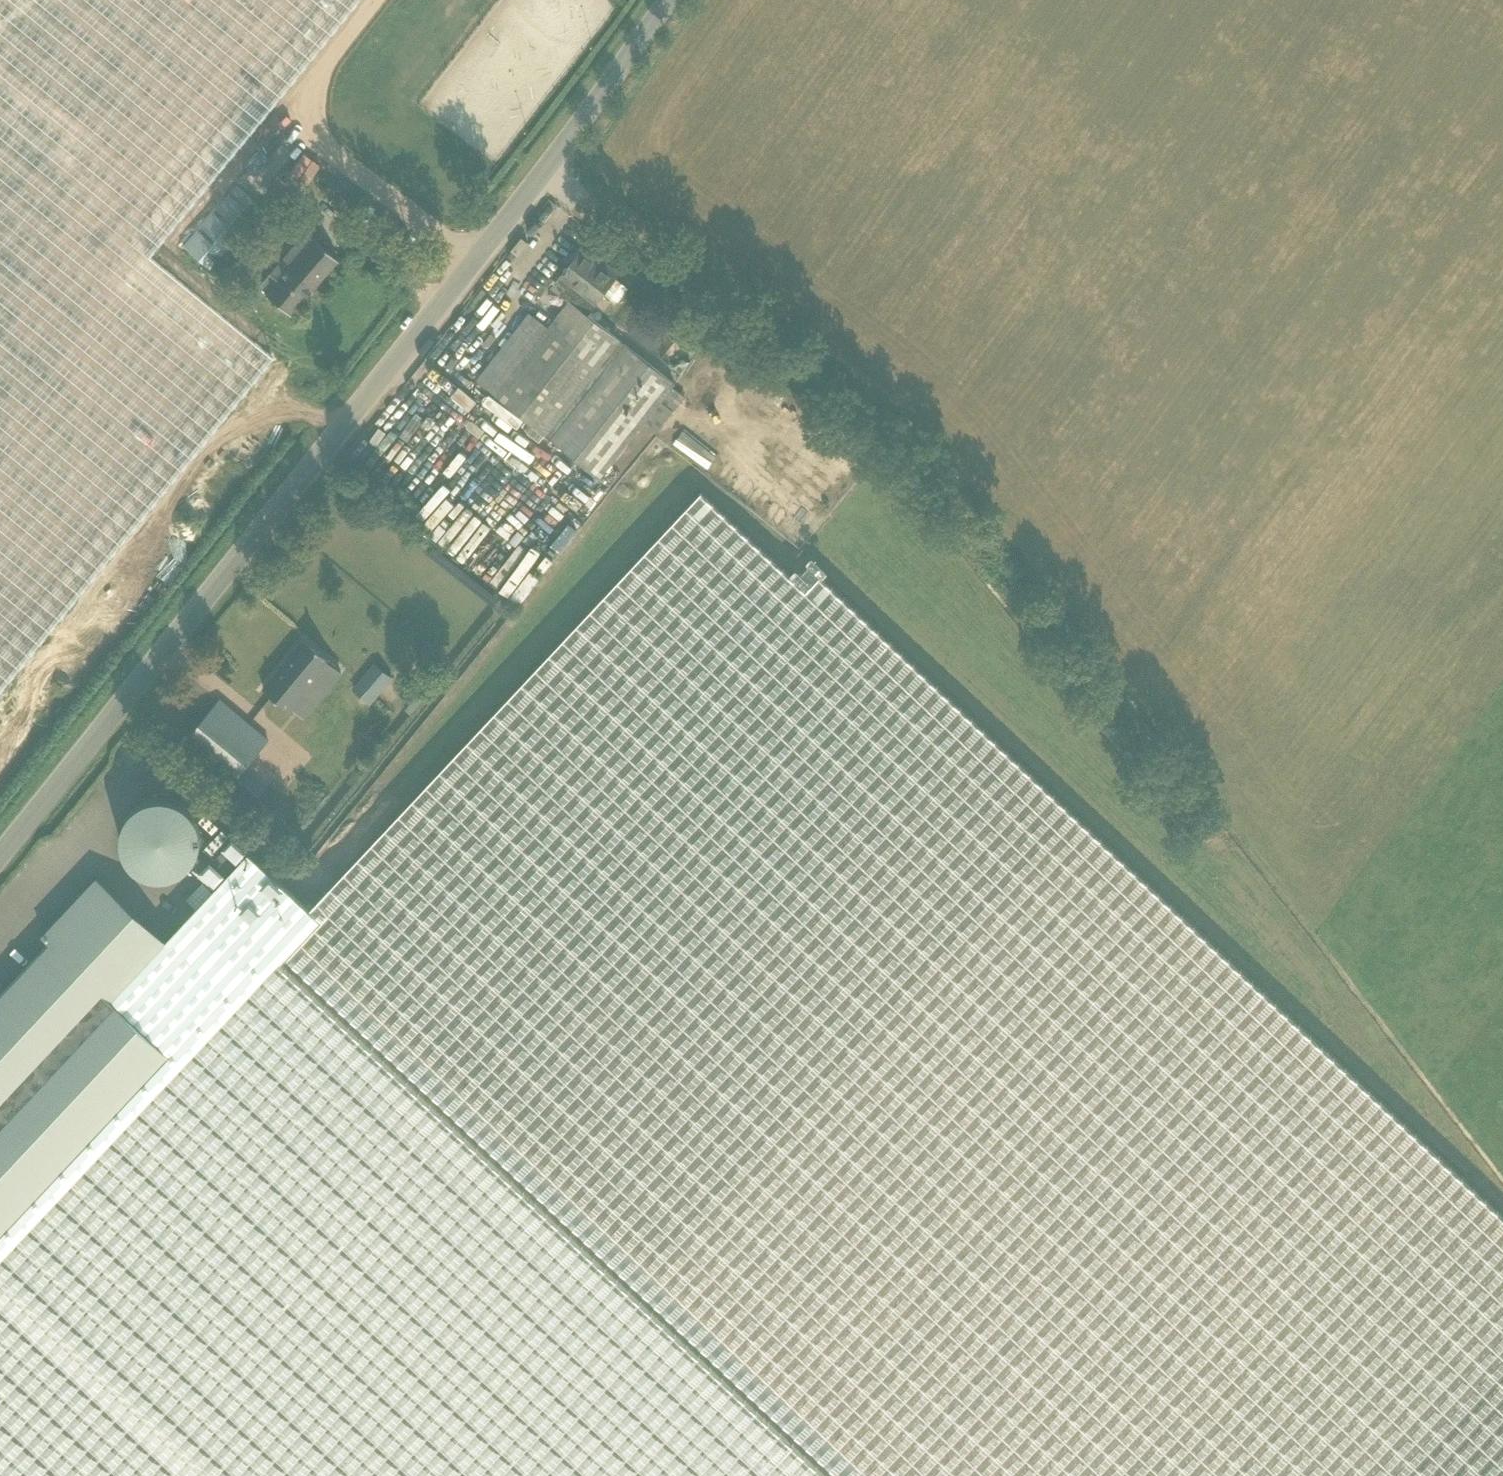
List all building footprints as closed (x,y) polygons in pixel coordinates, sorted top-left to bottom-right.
[(194,458),(190,455),(271,356),(150,256),(181,218),(177,215),(353,0),(0,0),(0,695),(194,458)] [(181,246),(212,272),(266,209),(236,183),(181,246)] [(289,314),(337,259),(305,232),(262,283),(262,289),(265,292),(264,293),(289,314)] [(619,273),(613,268),(597,255),(592,261),(580,252),(556,283),(558,291),(569,300),(538,340),(642,422),(656,433),(686,396),(671,385),(675,379),(588,311),(614,278),(619,273)] [(615,279),(604,294),(616,303),(627,289),(615,279)] [(655,348),(670,325),(646,310),(631,333),(655,348)] [(642,422),(538,340),(495,395),(599,477),(642,422)] [(683,431),(674,445),(710,466),(719,452),(683,431)] [(279,964),(826,1475),(1502,1475),(1502,1217),(820,576),(806,591),(701,492),(309,910),(320,919),(319,921),(279,964)] [(566,545),(582,526),(575,521),(560,540),(566,545)] [(514,575),(503,590),(523,606),(558,559),(537,542),(513,574),(514,575)] [(304,639),(263,688),(290,710),(317,678),(328,687),(341,672),(330,662),(331,661),(304,639)] [(374,664),(361,679),(378,694),(391,678),(374,664)] [(415,697),(405,709),(411,714),(421,702),(415,697)] [(219,700),(179,748),(226,787),(266,738),(219,700)] [(279,964),(319,921),(320,919),(309,910),(248,853),(166,940),(102,880),(93,880),(42,935),(51,942),(0,996),(0,1475),(826,1475),(279,964)]
